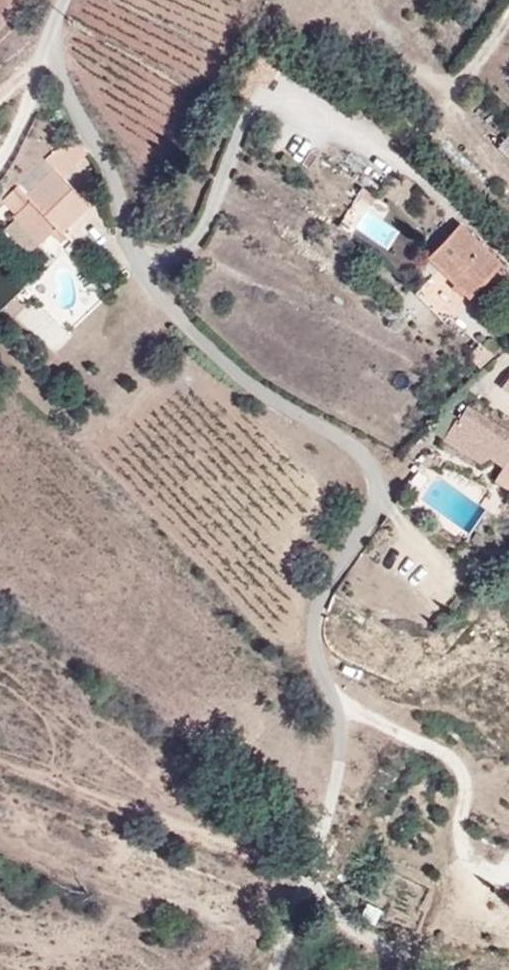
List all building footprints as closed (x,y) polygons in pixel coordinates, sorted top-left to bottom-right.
[(508,161),(508,135),(499,139),(508,161)] [(96,211),(70,185),(89,163),(69,145),(8,213),(52,252),(63,239),(69,244),(96,211)] [(382,219),(390,205),(361,186),(339,220),(386,250),(399,230),(382,219)] [(495,251),(459,216),(428,248),(465,284),(495,251)] [(49,249),(20,224),(9,238),(38,262),(49,249)] [(458,291),(465,284),(428,248),(421,255),(458,291)] [(56,351),(71,334),(32,301),(17,318),(56,351)] [(472,394),(449,427),(472,442),(476,436),(508,456),(500,469),(508,475),(508,418),(472,394)] [(375,630),(369,640),(387,652),(394,643),(375,630)]
